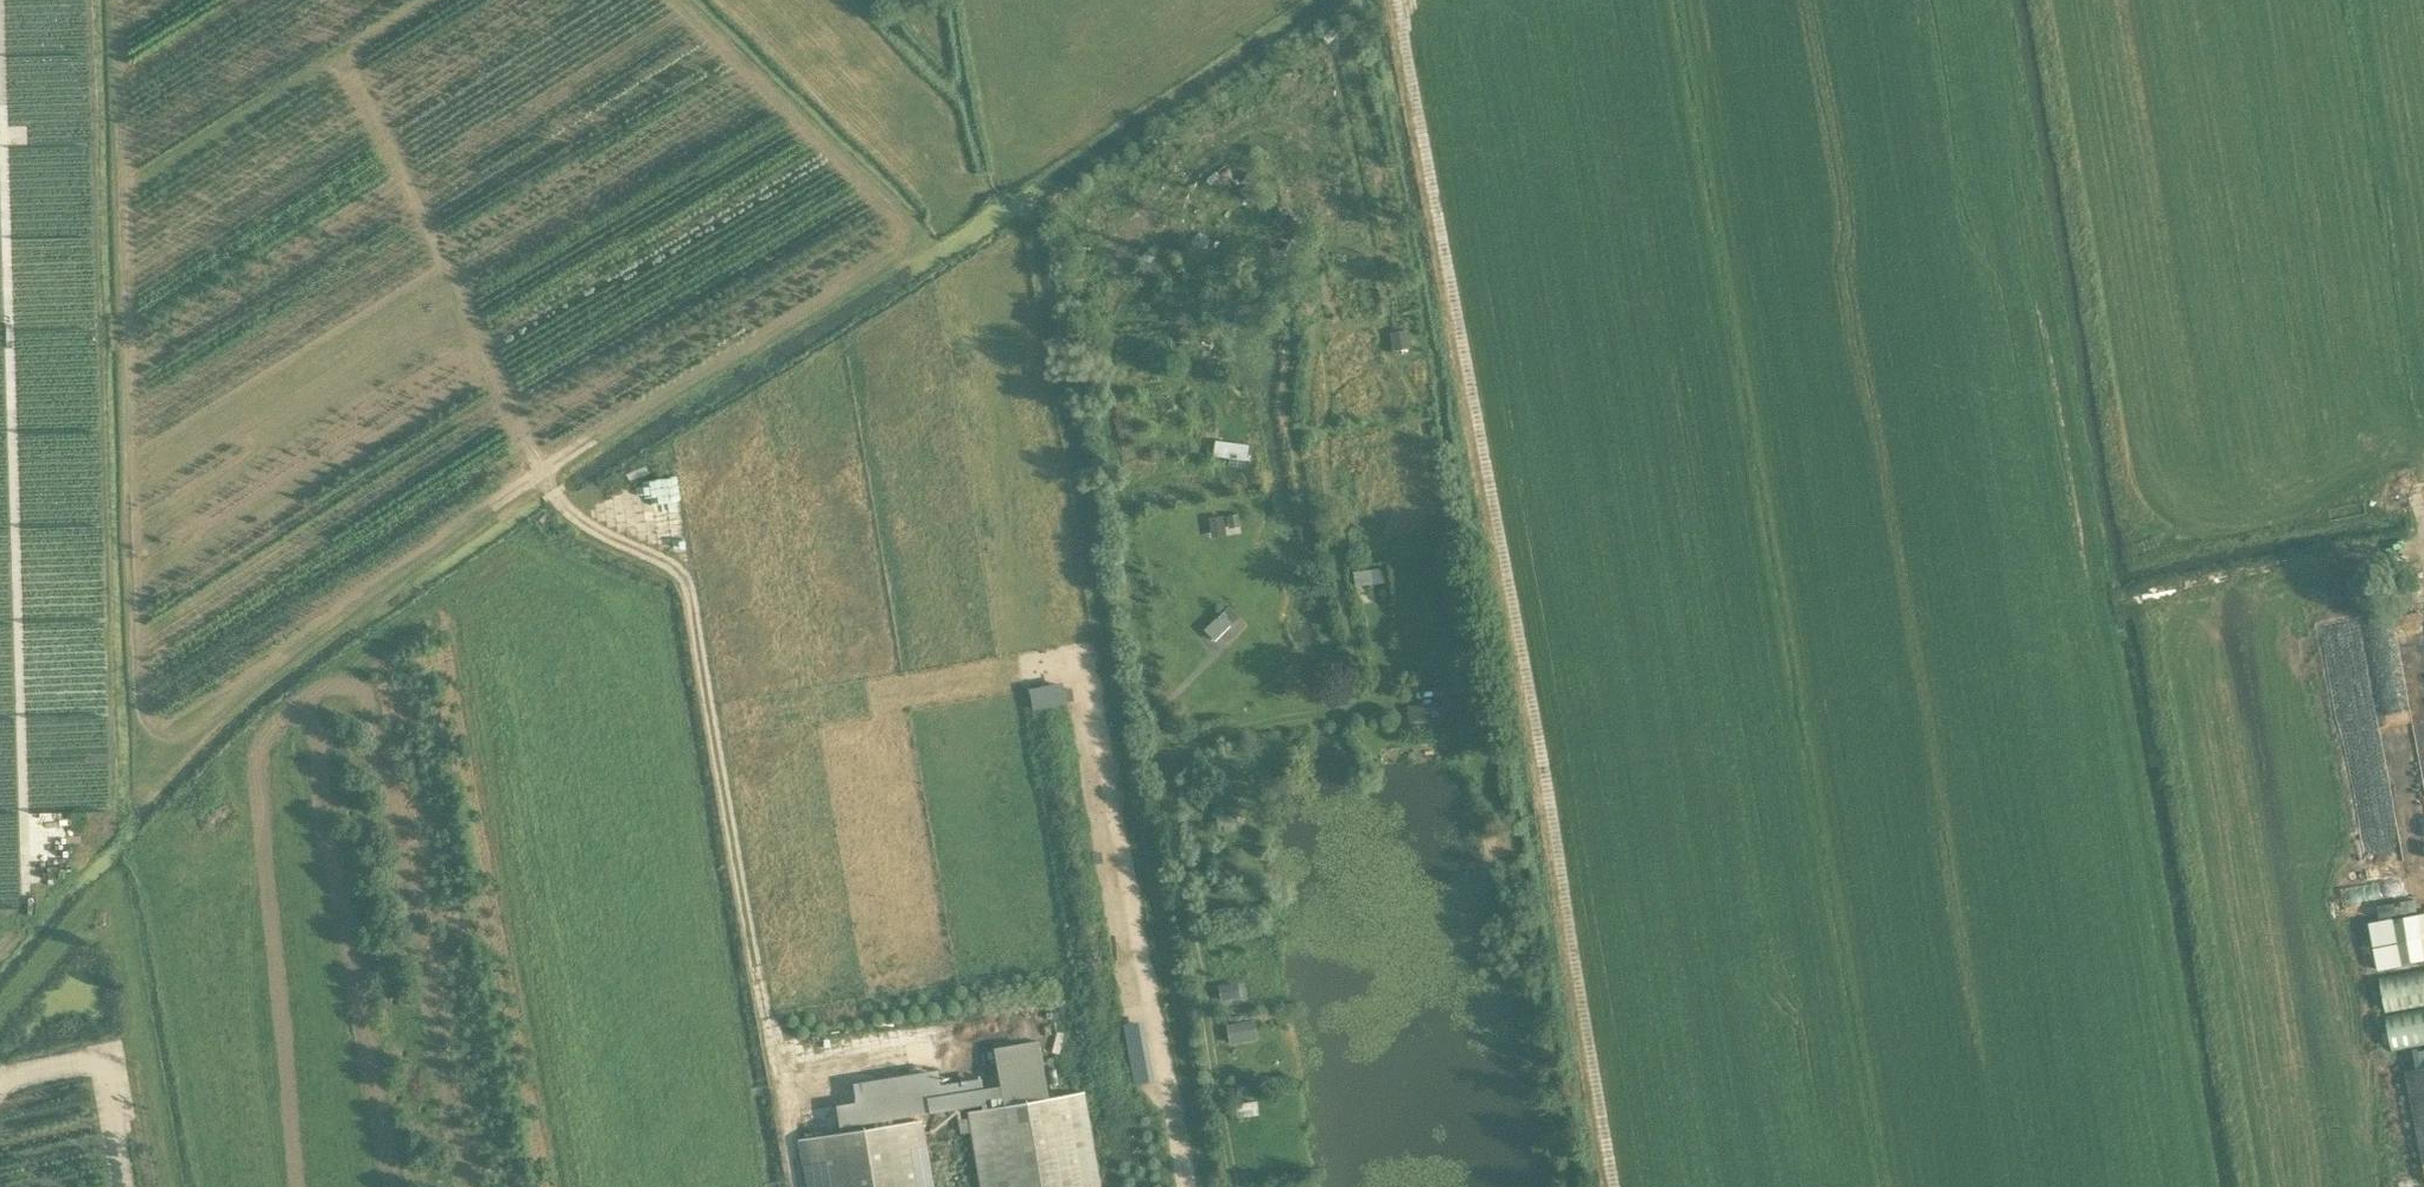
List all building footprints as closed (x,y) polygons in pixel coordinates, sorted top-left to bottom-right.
[(1408,345),(1406,331),(1392,333),(1394,347),(1408,345)] [(1229,458),(1230,442),(1215,441),(1213,456),(1229,458)] [(658,481),(660,528),(686,526),(683,480),(658,481)] [(656,485),(619,487),(621,533),(658,532),(656,485)] [(1228,514),(1230,524),(1239,523),(1238,513),(1228,514)] [(1224,515),(1209,516),(1211,528),(1225,527),(1224,515)] [(1372,584),(1370,569),(1352,571),(1354,586),(1372,584)] [(1238,615),(1229,606),(1217,617),(1226,627),(1238,615)] [(1025,683),(1027,707),(1062,705),(1061,681),(1025,683)] [(1443,701),(1428,703),(1431,722),(1445,720),(1443,701)] [(1220,830),(1231,830),(1231,813),(1219,814),(1220,830)] [(1218,879),(1229,878),(1228,862),(1216,862),(1218,879)] [(2374,966),(2423,961),(2423,912),(2369,918),(2374,966)] [(2423,1043),(2423,970),(2380,977),(2391,1049),(2423,1043)] [(1233,998),(1231,983),(1218,985),(1220,1000),(1233,998)] [(1230,1042),(1244,1040),(1241,1021),(1227,1023),(1230,1042)] [(855,1103),(835,1106),(839,1128),(1001,1100),(1002,1107),(1027,1102),(1048,1099),(1039,1044),(992,1052),(998,1086),(981,1089),(979,1079),(938,1086),(935,1070),(851,1084),(855,1103)] [(2404,1070),(2423,1167),(2423,1166),(2423,1067),(2404,1070)] [(1086,1092),(1048,1099),(1027,1102),(1002,1107),(970,1112),(983,1186),(1102,1186),(1086,1092)] [(1251,1101),(1236,1103),(1238,1117),(1253,1115),(1251,1101)] [(808,1139),(816,1186),(935,1186),(924,1120),(808,1139)]
